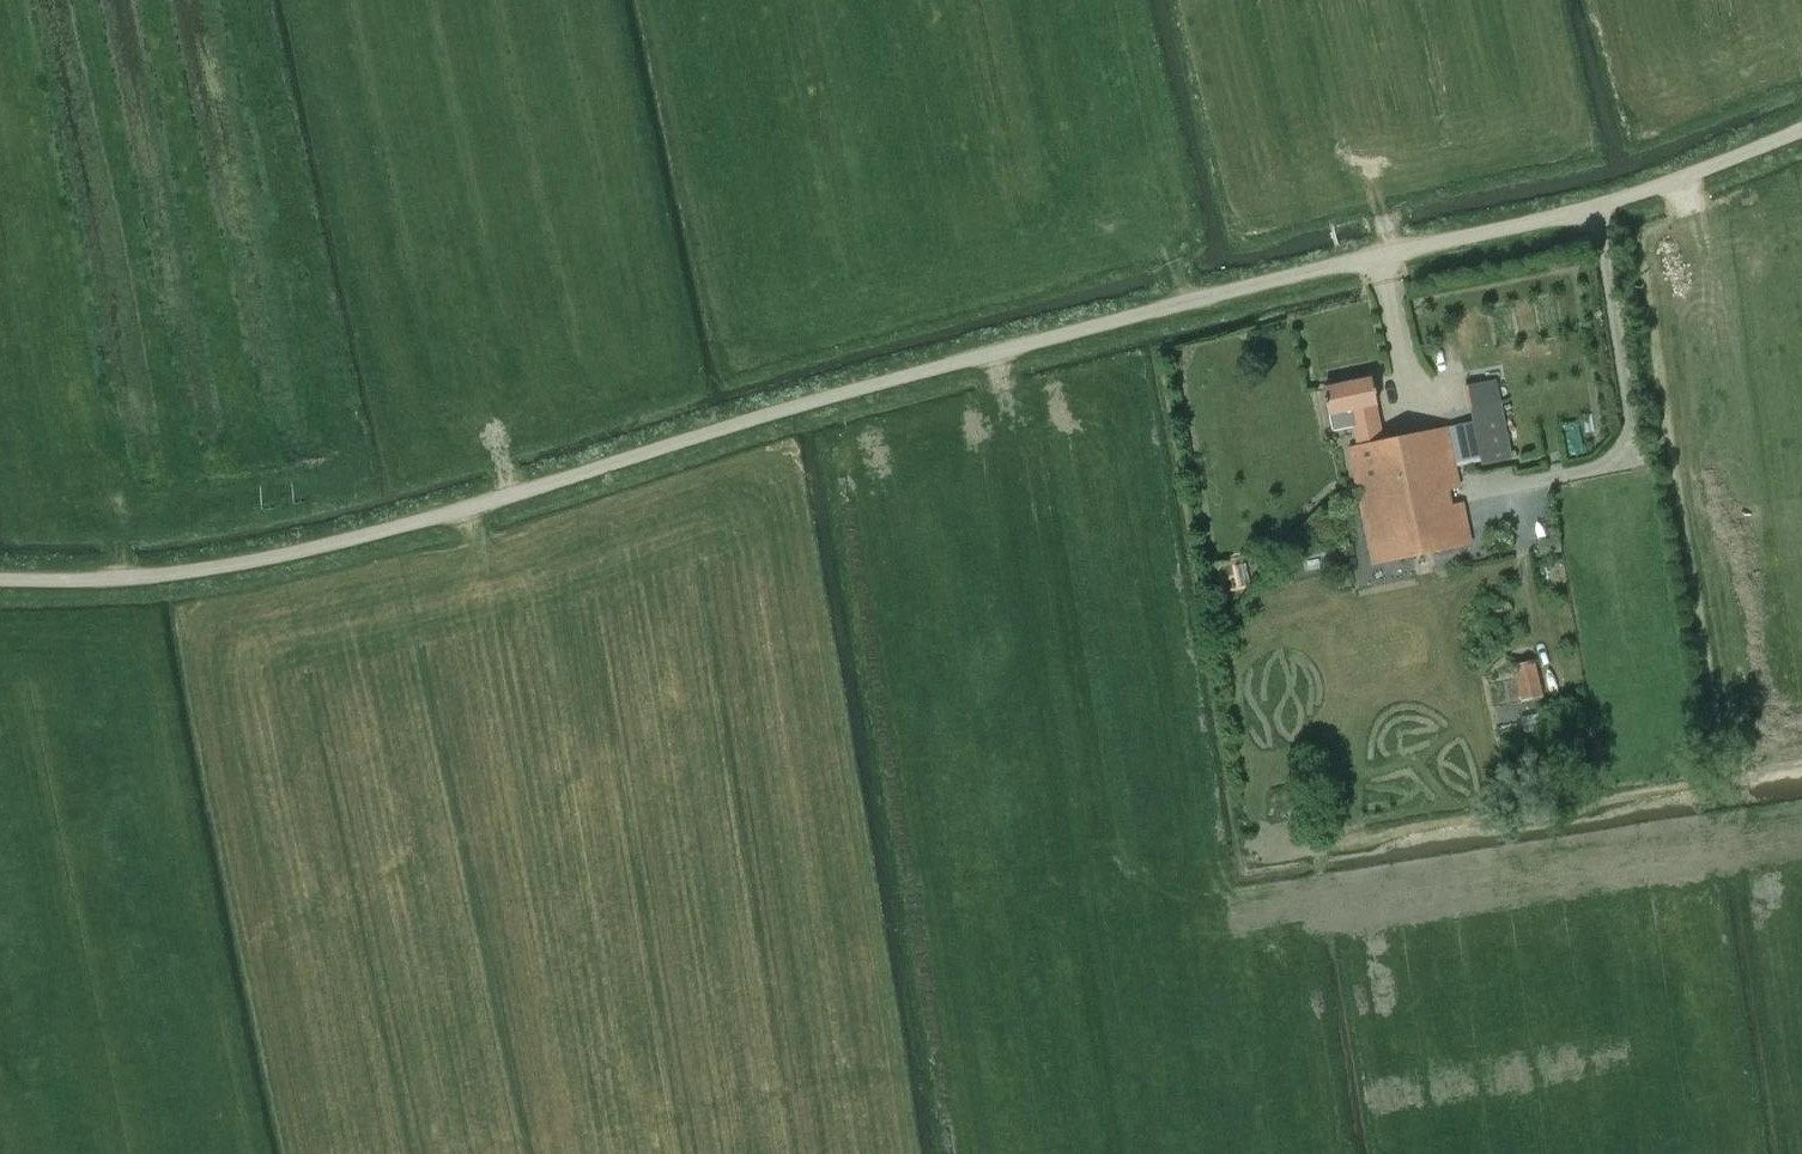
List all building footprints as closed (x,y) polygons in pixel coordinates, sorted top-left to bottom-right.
[(1515,459),(1502,401),(1471,407),(1479,447),(1454,453),(1448,426),(1386,439),(1377,405),(1379,405),(1373,377),(1325,387),(1329,414),(1331,414),(1334,430),(1353,427),(1357,444),(1349,446),(1372,564),(1473,544),(1464,502),(1452,505),(1450,491),(1461,488),(1457,467),(1483,462),(1483,465),(1515,459)] [(1558,537),(1538,541),(1541,555),(1560,551),(1558,537)] [(1514,666),(1522,700),(1542,696),(1534,662),(1514,666)]
